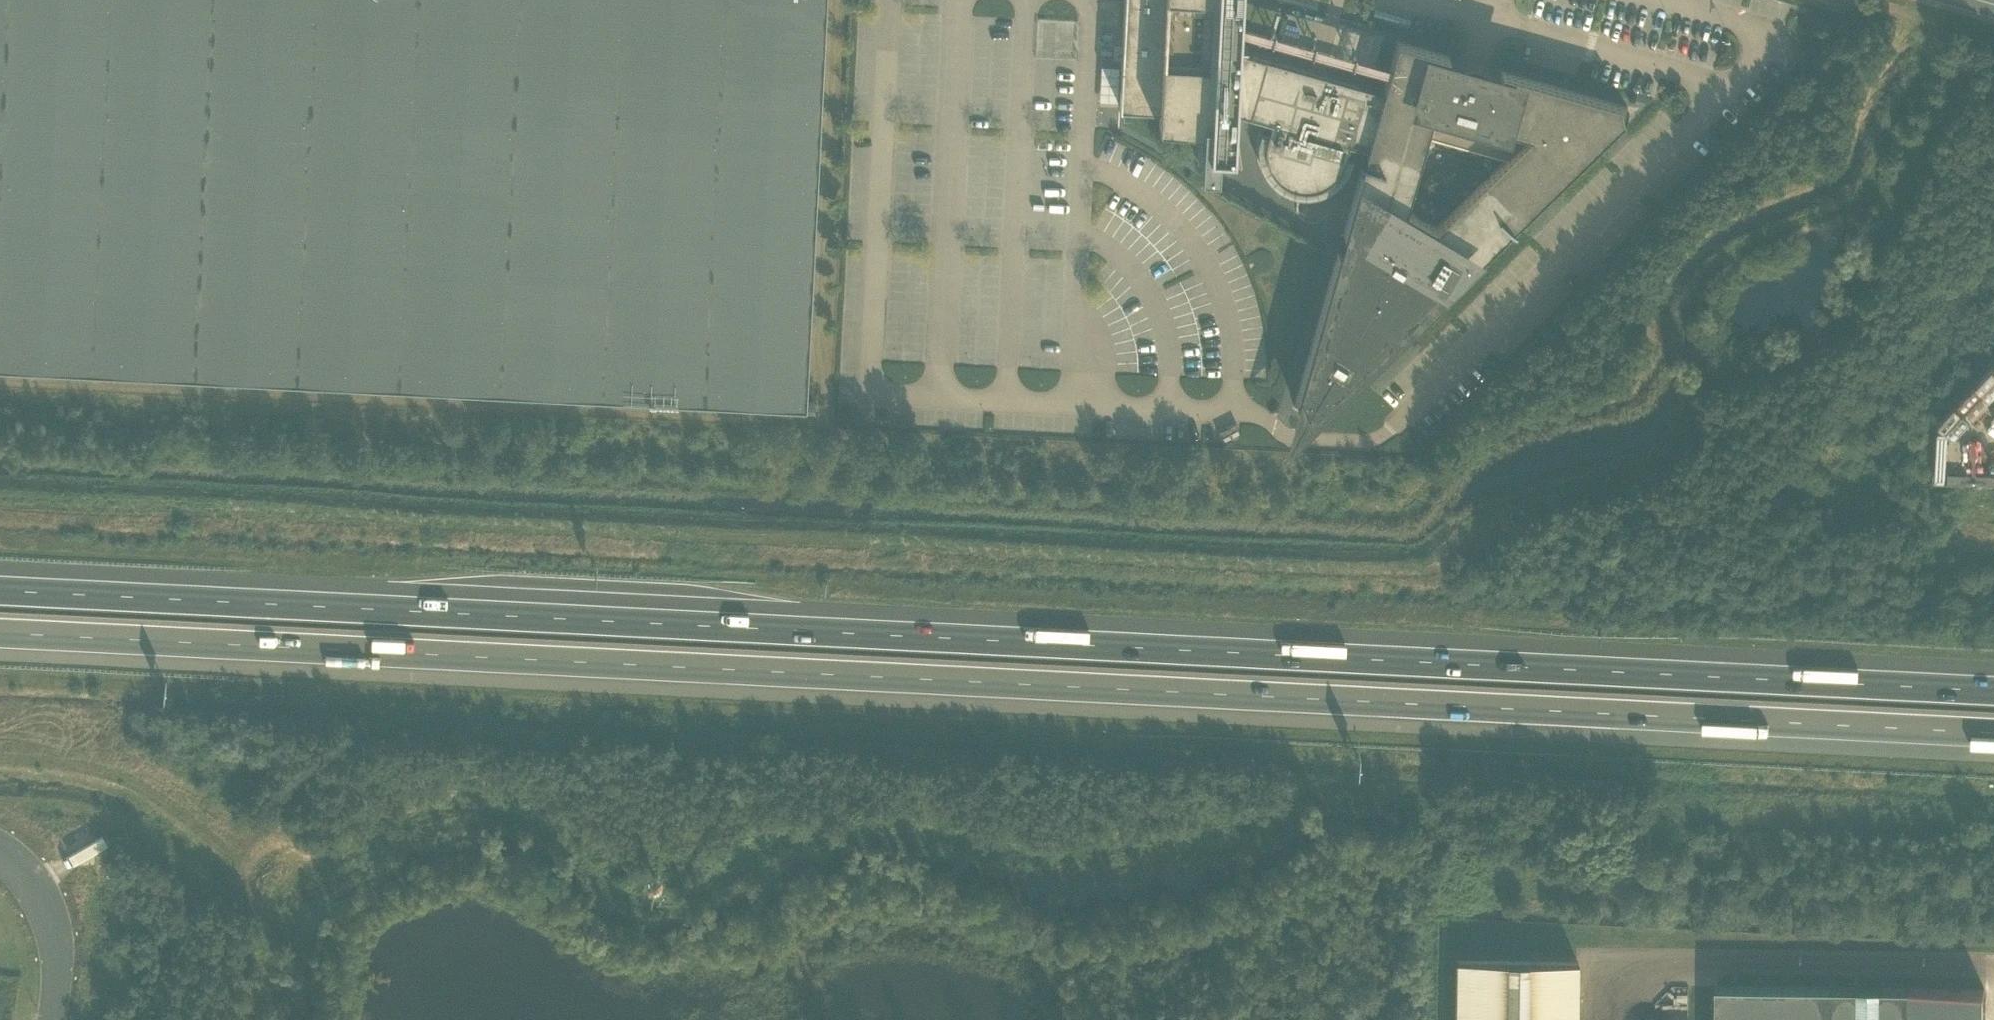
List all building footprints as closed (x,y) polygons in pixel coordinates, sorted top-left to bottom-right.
[(814,404),(814,401),(806,401),(826,0),(0,0),(0,363),(814,404)] [(1120,104),(1234,110),(1251,115),(1271,121),(1268,132),(1261,130),(1260,135),(1259,138),(1258,141),(1258,145),(1258,148),(1258,151),(1259,155),(1259,158),(1260,161),(1262,166),(1263,169),(1265,172),(1268,176),(1270,179),(1272,181),(1276,185),(1279,187),(1281,189),(1284,190),(1287,192),(1292,193),(1297,195),(1302,195),(1307,195),(1312,195),(1317,194),(1322,193),(1325,192),(1328,190),(1331,188),(1334,187),(1338,184),(1340,181),(1343,178),(1346,174),(1348,171),(1350,168),(1351,165),(1352,164),(1353,160),(1353,159),(1354,156),(1346,154),(1349,143),(1368,148),(1344,234),(1351,238),(1346,255),(1339,251),(1295,406),(1297,407),(1313,417),(1315,418),(1431,306),(1423,302),(1437,289),(1444,293),(1630,113),(1629,112),(1628,108),(1628,107),(1502,71),(1500,78),(1479,72),(1479,71),(1479,70),(1478,69),(1478,68),(1477,67),(1476,66),(1474,66),(1472,66),(1471,66),(1471,67),(1470,68),(1469,68),(1469,69),(1447,63),(1449,56),(1398,42),(1384,90),(1268,58),(1237,49),(1240,0),(1125,0),(1120,104)] [(1218,140),(1201,139),(1200,163),(1217,164),(1218,140)] [(1578,961),(1457,959),(1456,1019),(1577,1019),(1578,961)] [(1985,988),(1717,985),(1716,1019),(1985,1019),(1985,988)]
